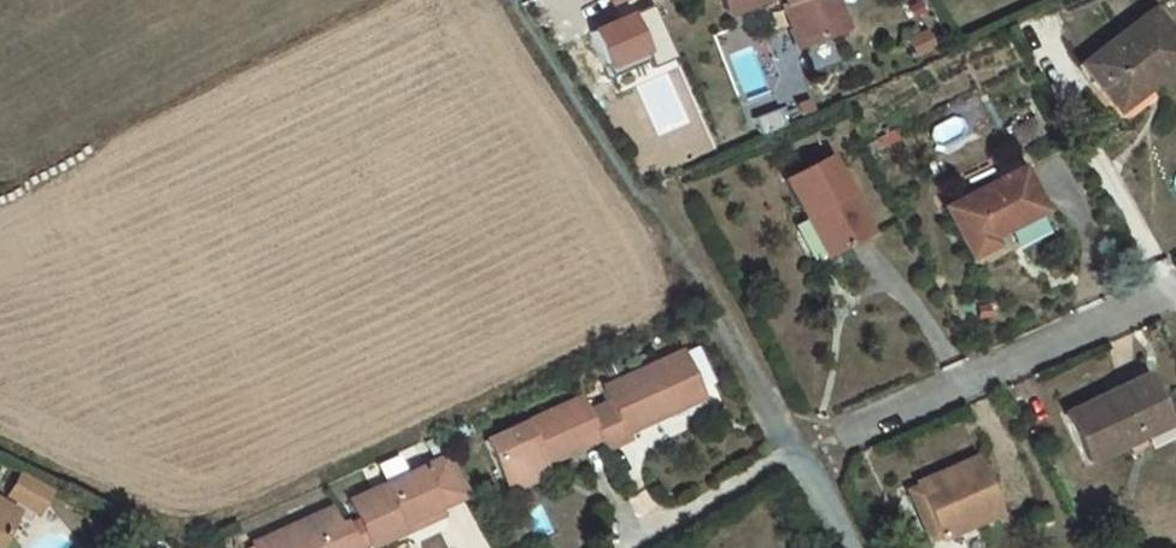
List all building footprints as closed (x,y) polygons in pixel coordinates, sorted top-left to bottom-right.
[(720,31),(773,14),(769,0),(710,0),(720,31)] [(780,21),(775,23),(790,67),(839,50),(825,8),(831,6),(831,0),(778,0),(780,21)] [(1122,142),(1159,117),(1163,120),(1175,111),(1175,68),(1162,50),(1090,99),(1122,142)] [(788,110),(777,114),(781,125),(792,121),(788,110)] [(820,217),(837,258),(867,244),(830,165),(789,182),(807,222),(820,217)] [(1030,195),(947,227),(969,277),(994,264),(993,259),(1047,239),(1030,195)] [(807,222),(825,263),(837,258),(820,217),(807,222)] [(610,407),(587,419),(601,446),(606,456),(630,445),(627,439),(667,419),(663,412),(699,394),(680,356),(603,393),(610,407)] [(699,394),(663,412),(667,419),(703,401),(699,394)] [(1099,474),(1137,459),(1136,453),(1175,436),(1175,431),(1159,395),(1075,425),(1099,474)] [(581,405),(487,451),(507,492),(546,473),(601,446),(587,419),(581,405)] [(917,486),(936,538),(999,518),(979,465),(917,486)] [(355,516),(364,534),(370,547),(407,547),(413,545),(410,538),(454,516),(473,507),(451,469),(355,516)] [(546,473),(507,492),(510,498),(549,479),(546,473)] [(0,495),(0,500),(35,514),(45,490),(7,476),(0,495)] [(454,516),(410,538),(413,545),(458,523),(454,516)] [(290,547),(354,547),(351,542),(351,540),(345,543),(336,525),(290,547)] [(351,542),(354,547),(370,547),(364,534),(351,542)]
